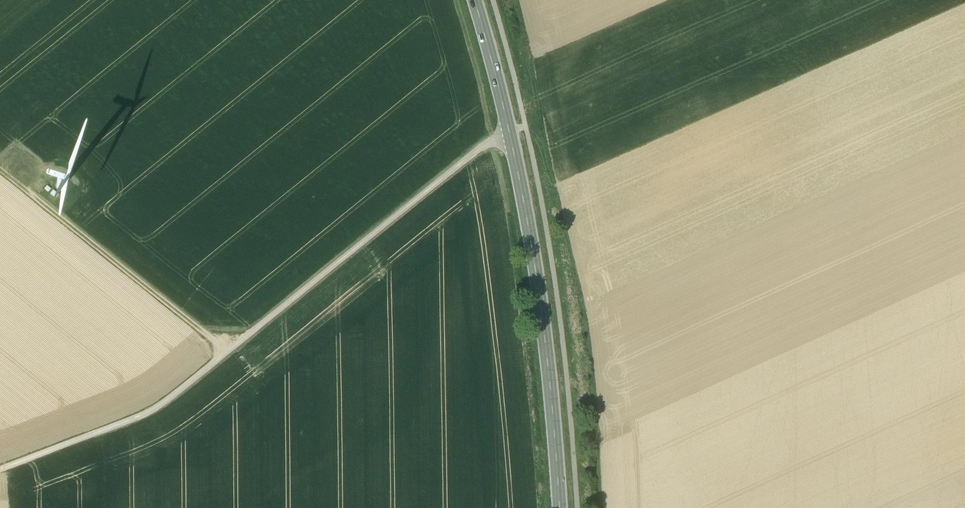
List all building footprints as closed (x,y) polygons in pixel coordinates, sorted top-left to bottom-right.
[(59,195),(53,190),(50,194),(56,198),(59,195)]
